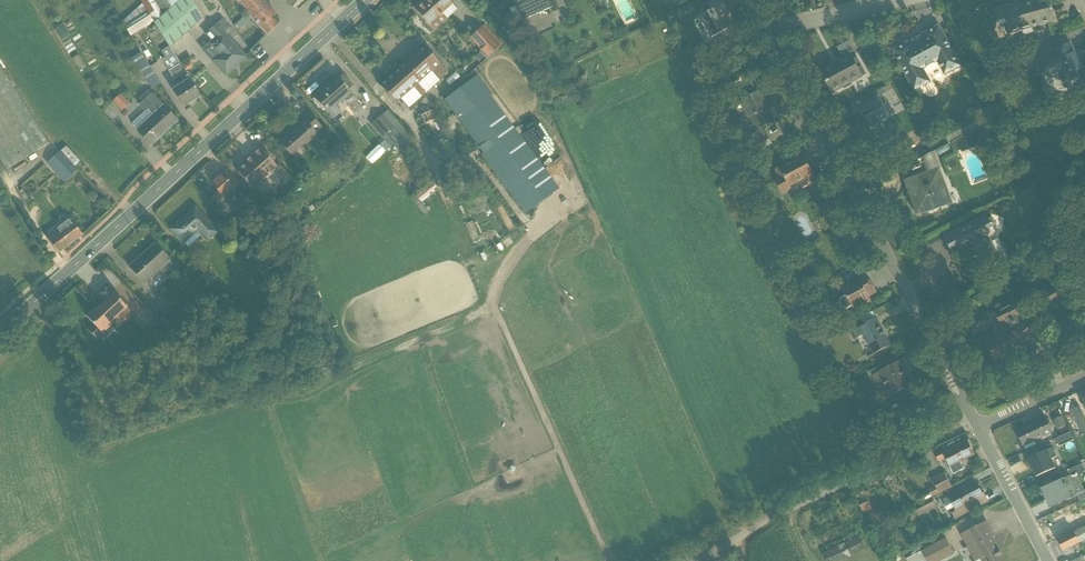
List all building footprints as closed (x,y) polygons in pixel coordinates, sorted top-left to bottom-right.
[(180,0),(148,0),(152,5),(128,21),(133,28),(152,15),(175,48),(201,30),(180,0)] [(266,34),(276,24),(270,17),(275,12),(264,0),(234,0),(266,34)] [(291,10),(303,0),(283,0),(291,10)] [(456,8),(448,0),(419,0),(412,6),(433,29),(456,8)] [(516,6),(520,17),(560,0),(531,0),(516,6)] [(1055,18),(1050,0),(1019,0),(996,7),(1004,33),(1055,18)] [(712,37),(730,28),(717,4),(700,13),(712,37)] [(78,20),(63,27),(75,52),(90,44),(78,20)] [(945,73),(962,64),(939,21),(890,47),(913,89),(930,80),(924,69),(938,61),(945,73)] [(225,74),(246,55),(216,22),(207,30),(214,37),(207,43),(217,55),(212,60),(225,74)] [(494,45),(477,28),(466,39),(484,56),(494,45)] [(256,47),(260,51),(267,45),(263,41),(256,47)] [(1064,86),(1076,81),(1071,71),(1083,66),(1072,41),(1033,58),(1044,81),(1059,74),(1064,86)] [(438,79),(447,70),(423,44),(380,84),(396,102),(430,70),(438,79)] [(138,59),(146,70),(156,63),(148,52),(138,59)] [(832,92),(862,75),(850,53),(820,70),(832,92)] [(1011,53),(996,60),(1004,76),(1019,69),(1011,53)] [(87,54),(79,58),(87,75),(95,72),(87,54)] [(353,65),(348,69),(356,78),(360,75),(353,65)] [(583,72),(589,77),(593,72),(587,67),(583,72)] [(5,171),(49,143),(0,68),(0,163),(5,171)] [(311,96),(334,121),(343,113),(335,105),(350,91),(334,75),(311,96)] [(478,77),(446,101),(535,222),(579,191),(567,175),(556,183),(478,77)] [(181,106),(198,95),(187,78),(170,89),(181,106)] [(366,82),(362,86),(371,95),(375,92),(366,82)] [(756,130),(775,120),(759,90),(740,100),(756,130)] [(149,146),(176,120),(150,93),(137,104),(143,110),(129,124),(149,146)] [(128,113),(138,105),(129,95),(120,103),(128,113)] [(870,101),(846,113),(864,149),(888,137),(870,101)] [(413,137),(390,109),(375,121),(386,134),(376,142),(386,155),(401,143),(403,146),(413,137)] [(291,156),(317,134),(303,119),(278,141),(291,156)] [(370,121),(362,125),(366,132),(374,128),(370,121)] [(990,176),(981,134),(966,137),(976,182),(985,180),(984,177),(990,176)] [(251,188),(276,166),(260,148),(235,170),(251,188)] [(62,152),(50,164),(67,181),(78,169),(62,152)] [(818,181),(804,153),(780,166),(787,181),(779,185),(783,192),(791,188),(794,194),(818,181)] [(917,216),(954,203),(941,166),(904,179),(917,216)] [(221,197),(232,187),(219,172),(208,182),(221,197)] [(427,201),(439,196),(436,189),(424,193),(427,201)] [(831,203),(821,208),(831,227),(841,222),(831,203)] [(206,241),(218,231),(193,204),(167,228),(183,244),(197,231),(206,241)] [(808,237),(819,233),(812,208),(800,211),(808,237)] [(997,234),(989,216),(945,236),(954,255),(966,249),(976,271),(998,261),(987,239),(997,234)] [(54,255),(81,234),(69,220),(42,240),(54,255)] [(142,283),(169,260),(153,242),(127,266),(142,283)] [(209,288),(218,277),(206,267),(197,278),(209,288)] [(853,308),(877,295),(867,275),(842,288),(853,308)] [(105,334),(129,313),(111,294),(88,314),(105,334)] [(1013,319),(1024,315),(1021,307),(1010,312),(1013,319)] [(872,354),(891,345),(877,317),(858,326),(872,354)] [(996,361),(1034,340),(1024,323),(987,345),(996,361)] [(1049,356),(1054,366),(1062,362),(1057,353),(1049,356)] [(886,396),(915,383),(903,358),(875,372),(886,396)] [(907,428),(934,415),(924,396),(898,410),(907,428)] [(1022,446),(1053,431),(1045,415),(1014,430),(1022,446)] [(1060,433),(1074,429),(1070,416),(1056,420),(1060,433)] [(1076,430),(1056,440),(1061,449),(1081,440),(1076,430)] [(950,467),(974,454),(964,435),(940,448),(950,467)] [(1038,481),(1062,470),(1053,449),(1028,459),(1038,481)] [(965,459),(957,464),(963,474),(971,469),(965,459)] [(1050,506),(1084,489),(1075,472),(1041,489),(1050,506)] [(939,474),(927,480),(933,490),(945,484),(939,474)] [(957,517),(987,500),(976,481),(946,497),(957,517)] [(937,500),(915,510),(918,517),(940,507),(937,500)] [(986,520),(961,533),(975,560),(976,560),(981,559),(982,560),(1007,560),(986,520)] [(1084,539),(1084,525),(1057,540),(1063,551),(1084,539)] [(827,552),(831,560),(843,560),(866,550),(859,536),(827,552)] [(923,549),(929,560),(935,560),(953,553),(947,538),(923,549)]
